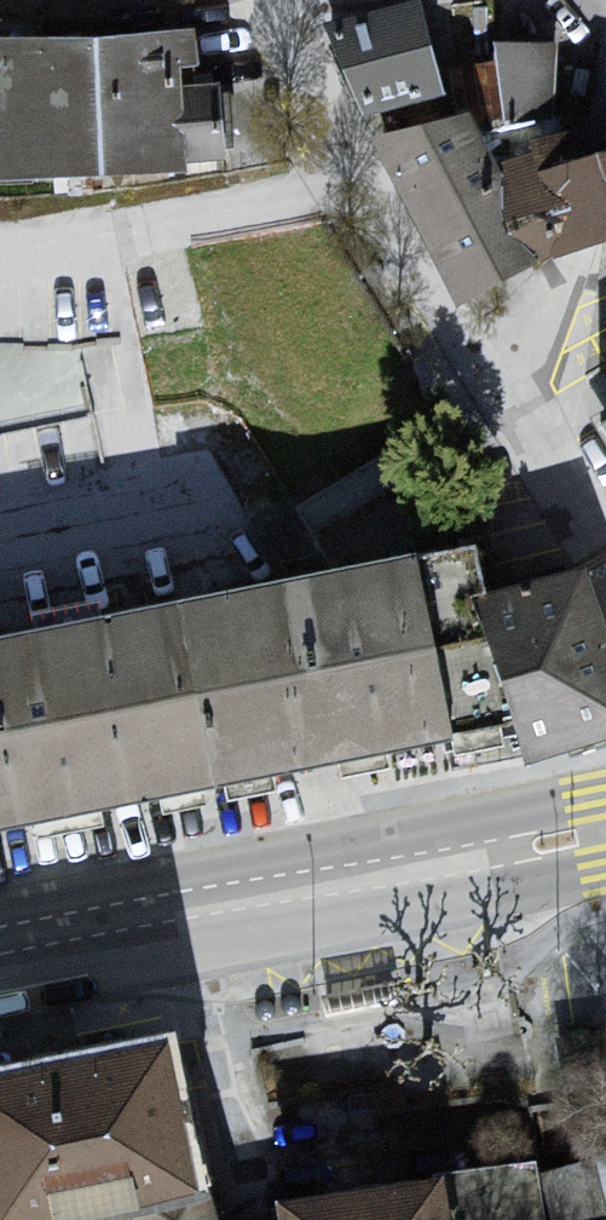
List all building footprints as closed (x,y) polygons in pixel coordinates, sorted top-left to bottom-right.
[(449,22),(358,40),(387,130),(475,109),(449,22)] [(0,47),(0,131),(7,187),(235,170),(211,42),(0,47)] [(490,123),(387,149),(484,316),(586,269),(567,182),(513,188),(490,123)] [(598,171),(582,175),(593,265),(604,262),(605,261),(605,168),(598,171)] [(415,553),(177,601),(209,759),(212,774),(298,758),(450,729),(515,716),(488,632),(430,640),(415,553)] [(476,592),(488,632),(515,716),(526,752),(605,728),(605,638),(581,568),(476,592)] [(0,639),(0,816),(212,774),(209,759),(177,601),(0,639)] [(0,1085),(0,1206),(3,1219),(58,1219),(199,1190),(169,1049),(0,1085)] [(543,1165),(562,1219),(605,1219),(605,1149),(604,1144),(543,1165)] [(293,1208),(295,1219),(448,1219),(443,1186),(293,1208)]
